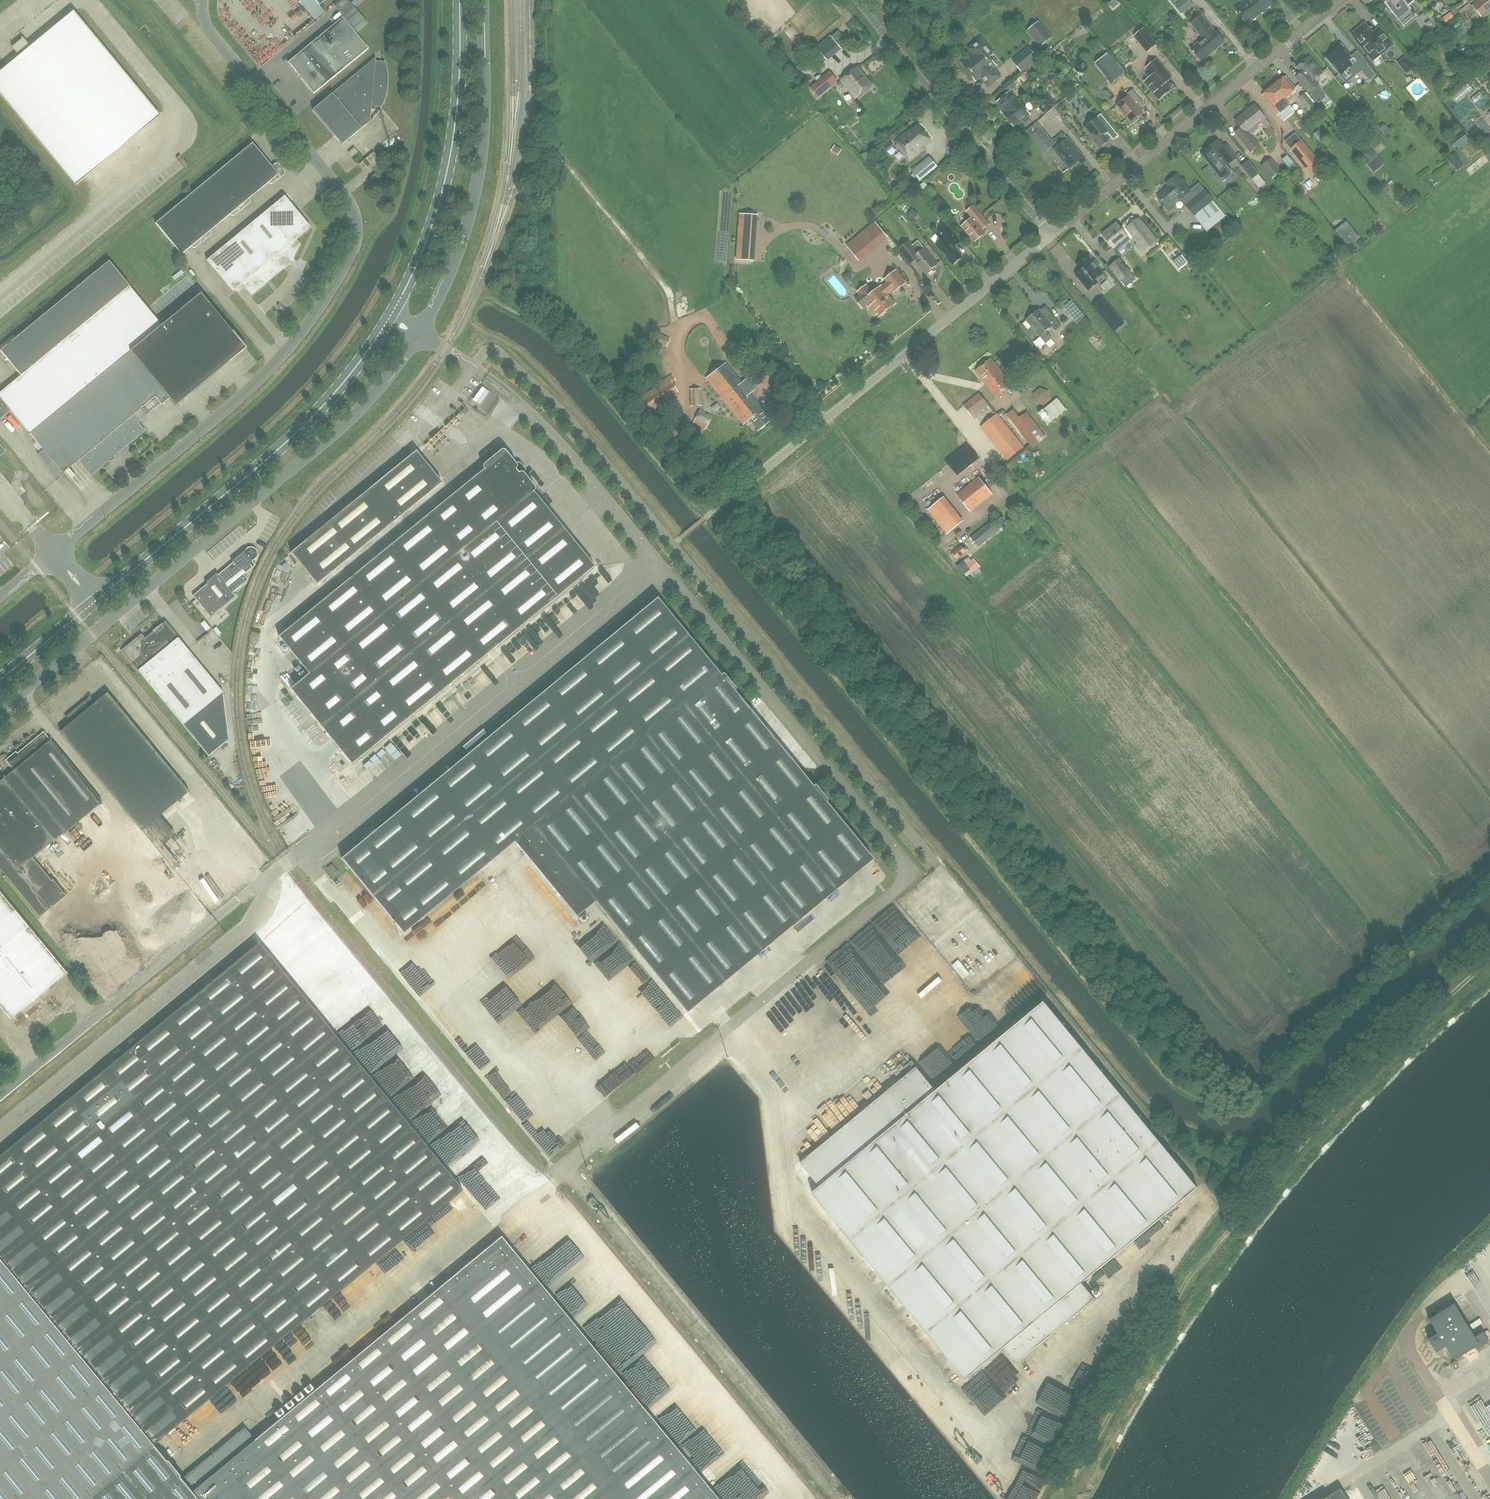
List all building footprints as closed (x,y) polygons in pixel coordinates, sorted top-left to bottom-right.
[(1189,0),(1182,0),(1176,5),(1182,13),(1193,5),(1189,0)] [(1272,3),(1270,0),(1248,0),(1236,9),(1247,23),(1272,3)] [(1398,20),(1411,9),(1408,6),(1413,2),(1412,0),(1388,0),(1384,3),(1398,20)] [(1473,6),(1470,3),(1469,4),(1459,11),(1461,14),(1465,12),(1467,15),(1475,8),(1482,18),(1489,12),(1489,0),(1480,0),(1473,6)] [(288,62),(314,93),(368,49),(355,33),(367,24),(354,8),(288,62)] [(85,177),(140,132),(159,116),(73,11),(49,31),(30,47),(24,39),(12,48),(19,56),(0,71),(0,94),(75,185),(85,177)] [(1446,23),(1453,17),(1450,12),(1443,19),(1446,23)] [(1201,61),(1224,42),(1214,30),(1213,30),(1201,15),(1191,23),(1204,38),(1191,49),(1201,61)] [(1456,15),(1449,21),(1451,25),(1459,19),(1456,15)] [(1038,22),(1032,28),(1028,31),(1041,46),(1051,38),(1038,22)] [(1355,35),(1356,37),(1357,39),(1369,54),(1376,48),(1380,54),(1392,44),(1379,29),(1372,34),(1365,25),(1358,31),(1356,32),(1355,35)] [(1135,36),(1147,51),(1156,44),(1143,29),(1135,36)] [(831,36),(817,48),(827,59),(841,48),(831,36)] [(976,76),(978,79),(980,77),(988,86),(1000,77),(992,67),(995,65),(989,57),(993,54),(981,39),(969,49),(975,56),(971,59),(970,58),(962,64),(974,78),(976,76)] [(1348,60),(1352,57),(1341,44),(1333,50),(1335,52),(1327,58),(1341,75),(1353,65),(1348,60)] [(1013,62),(1022,72),(1037,59),(1029,48),(1013,62)] [(1108,54),(1095,64),(1111,83),(1124,73),(1108,54)] [(386,95),(387,92),(387,89),(388,86),(388,83),(388,80),(388,77),(388,74),(387,71),(387,68),(386,65),(385,62),(375,61),(376,57),(313,110),(342,145),(370,122),(371,106),(374,106),(374,108),(378,109),(379,107),(381,107),(380,108),(381,108),(382,106),(384,103),(385,100),(386,97),(386,95)] [(1322,73),(1309,57),(1308,58),(1306,58),(1304,61),(1303,62),(1297,67),(1302,72),(1297,77),(1309,93),(1319,85),(1318,85),(1317,85),(1315,83),(1318,80),(1319,78),(1317,77),(1322,73)] [(1406,57),(1399,63),(1407,72),(1414,67),(1406,57)] [(1145,82),(1159,99),(1171,90),(1165,83),(1171,78),(1156,60),(1147,68),(1153,76),(1145,82)] [(1368,65),(1361,70),(1370,81),(1377,76),(1368,65)] [(856,97),(871,85),(857,68),(842,80),(856,97)] [(817,96),(836,81),(829,72),(810,87),(817,96)] [(1273,85),(1284,99),(1290,106),(1290,105),(1284,99),(1296,89),(1285,77),(1278,83),(1277,81),(1273,85)] [(1290,106),(1284,99),(1273,85),(1269,88),(1270,90),(1265,94),(1263,96),(1278,115),(1290,106)] [(1124,116),(1131,125),(1138,119),(1137,118),(1142,113),(1137,106),(1142,102),(1132,90),(1127,94),(1128,97),(1118,105),(1125,115),(1124,116)] [(1010,92),(997,102),(1005,112),(1003,114),(1008,120),(1008,122),(1011,126),(1013,125),(1014,127),(1030,114),(1019,101),(1018,102),(1010,92)] [(1304,94),(1301,96),(1298,99),(1312,116),(1318,111),(1304,94)] [(1046,114),(1057,105),(1048,95),(1037,105),(1046,114)] [(1282,113),(1290,122),(1301,113),(1293,104),(1282,113)] [(1271,125),(1265,117),(1255,105),(1236,121),(1241,128),(1236,133),(1247,146),(1251,151),(1259,145),(1255,140),(1254,141),(1247,132),(1260,121),(1266,129),(1271,125)] [(1106,132),(1108,133),(1113,129),(1101,114),(1096,118),(1096,119),(1085,128),(1095,140),(1094,141),(1100,148),(1109,141),(1103,134),(1106,132)] [(1043,152),(1054,143),(1048,136),(1036,123),(1025,132),(1043,152)] [(907,157),(909,160),(920,151),(919,149),(929,140),(918,126),(909,133),(907,133),(906,134),(906,133),(895,142),(897,145),(898,144),(907,156),(907,157)] [(1326,139),(1319,130),(1313,134),(1320,143),(1326,139)] [(989,141),(994,137),(988,131),(983,135),(989,141)] [(1077,158),(1080,155),(1063,133),(1054,141),(1059,146),(1054,150),(1069,168),(1079,160),(1077,158)] [(1465,147),(1472,141),(1469,137),(1462,143),(1465,147)] [(1308,171),(1319,162),(1301,140),(1291,149),(1308,171)] [(1237,158),(1230,149),(1225,153),(1222,149),(1223,148),(1217,141),(1202,154),(1223,180),(1232,173),(1227,166),(1237,158)] [(285,171),(279,163),(276,163),(272,166),(253,142),(156,223),(182,254),(192,246),(193,247),(196,247),(211,234),(212,231),(209,227),(218,220),(220,222),(230,214),(231,215),(234,216),(250,203),(250,199),(247,196),(256,188),(259,191),(269,182),(270,183),(273,184),(285,174),(285,171)] [(1369,145),(1358,154),(1368,165),(1378,157),(1369,145)] [(354,148),(348,152),(352,157),(358,152),(354,148)] [(379,158),(378,158),(374,152),(358,164),(363,170),(379,158)] [(1242,166),(1252,179),(1258,174),(1248,161),(1242,166)] [(930,173),(922,163),(912,171),(920,181),(930,173)] [(373,182),(378,177),(375,173),(370,178),(373,182)] [(1194,216),(1213,200),(1205,190),(1204,191),(1199,184),(1190,191),(1177,175),(1167,183),(1170,186),(1168,188),(1169,189),(1166,191),(1165,190),(1158,196),(1165,206),(1164,207),(1167,211),(1181,200),(1186,206),(1187,206),(1194,216)] [(296,239),(311,227),(285,196),(207,260),(233,291),(243,283),(252,295),(266,283),(265,282),(283,267),(284,268),(289,264),(290,264),(300,244),(296,239)] [(989,224),(983,217),(974,206),(967,211),(973,218),(962,227),(975,242),(986,233),(983,230),(989,224)] [(907,216),(915,220),(919,213),(912,209),(907,216)] [(753,260),(756,216),(740,214),(737,259),(753,260)] [(1131,217),(1123,224),(1124,225),(1120,228),(1117,224),(1103,235),(1117,252),(1131,240),(1130,239),(1133,237),(1139,243),(1136,245),(1143,253),(1158,242),(1139,219),(1135,222),(1133,220),(1132,221),(1130,218),(1131,217)] [(1346,221),(1336,230),(1350,246),(1360,238),(1346,221)] [(947,226),(938,233),(943,239),(936,245),(948,259),(949,259),(953,265),(962,258),(953,248),(960,242),(947,226)] [(862,233),(847,245),(857,258),(872,246),(862,233)] [(911,264),(915,261),(926,273),(936,265),(917,242),(908,250),(904,245),(899,250),(911,264)] [(1076,275),(1078,278),(1088,290),(1097,283),(1095,279),(1103,273),(1099,268),(1100,267),(1095,260),(1094,262),(1089,256),(1077,265),(1081,271),(1076,275)] [(1131,273),(1120,259),(1109,268),(1121,281),(1131,273)] [(21,375),(0,392),(0,397),(2,399),(0,401),(0,419),(11,410),(44,450),(38,454),(59,479),(65,474),(60,469),(75,456),(91,476),(146,430),(133,415),(156,396),(162,404),(170,398),(175,405),(246,347),(201,293),(162,325),(109,260),(1,350),(21,375)] [(905,283),(896,271),(886,280),(888,283),(882,288),(881,287),(873,294),(866,286),(859,292),(865,300),(866,299),(871,306),(869,308),(875,315),(877,314),(880,316),(895,304),(887,294),(893,289),(895,291),(905,283)] [(1093,306),(1102,316),(1114,331),(1124,323),(1111,308),(1103,298),(1093,306)] [(1080,312),(1076,306),(1072,301),(1064,307),(1068,312),(1072,317),(1080,312)] [(1052,339),(1046,331),(1053,326),(1056,330),(1062,326),(1053,314),(1047,319),(1040,310),(1027,320),(1041,337),(1035,343),(1040,349),(1052,339)] [(667,347),(670,338),(661,334),(657,343),(667,347)] [(1045,360),(1038,352),(1024,363),(1031,371),(1045,360)] [(997,398),(1012,385),(991,358),(975,371),(997,398)] [(758,429),(770,419),(749,393),(754,389),(746,379),(741,383),(725,363),(706,378),(743,424),(750,419),(758,429)] [(674,394),(678,392),(670,380),(644,395),(653,410),(676,396),(674,394)] [(690,389),(691,405),(700,405),(699,389),(690,389)] [(487,390),(479,402),(486,407),(495,395),(487,390)] [(972,417),(988,405),(979,393),(963,405),(972,417)] [(701,410),(694,422),(705,428),(712,416),(701,410)] [(1014,410),(1013,410),(1007,415),(1032,448),(1046,437),(1027,412),(1020,418),(1014,410)] [(1008,460),(1024,447),(998,414),(981,427),(1008,460)] [(956,476),(978,458),(966,443),(944,460),(956,476)] [(500,450),(484,463),(484,464),(483,464),(483,465),(483,466),(483,467),(483,468),(484,469),(279,636),(309,673),(290,688),(352,764),(594,566),(533,491),(534,491),(534,490),(535,489),(535,488),(535,487),(535,486),(534,486),(524,473),(523,472),(522,472),(521,472),(520,472),(519,472),(519,473),(516,469),(516,468),(517,468),(517,467),(517,466),(517,465),(506,451),(505,450),(504,450),(503,449),(502,449),(501,450),(500,450)] [(317,584),(442,483),(416,451),(291,552),(317,584)] [(971,512),(993,494),(979,477),(957,495),(971,512)] [(944,497),(928,510),(947,535),(964,521),(944,497)] [(978,547),(999,530),(992,521),(971,537),(978,547)] [(961,546),(952,553),(957,559),(966,552),(961,546)] [(244,574),(256,565),(253,561),(257,557),(258,554),(257,551),(255,548),(252,547),(248,547),(232,561),(233,562),(218,574),(217,573),(210,579),(212,581),(208,584),(207,583),(193,595),(211,617),(236,596),(233,592),(248,579),(244,574)] [(615,553),(604,560),(607,564),(617,557),(615,553)] [(657,598),(641,611),(341,858),(403,933),(515,841),(577,917),(595,901),(687,1012),(873,859),(825,801),(827,800),(815,784),(813,786),(734,690),(736,689),(723,673),(721,675),(719,673),(657,598)] [(132,663),(138,670),(209,756),(229,739),(223,692),(165,622),(145,639),(141,635),(135,641),(135,643),(134,643),(132,643),(130,645),(130,646),(129,646),(129,647),(127,647),(122,651),(132,663)] [(108,692),(102,697),(95,703),(90,696),(66,716),(71,722),(60,731),(142,831),(189,792),(108,692)] [(102,802),(51,740),(50,740),(43,732),(14,756),(12,755),(5,760),(14,770),(13,771),(65,833),(102,802)] [(40,917),(51,908),(51,909),(67,895),(54,879),(52,881),(33,858),(55,840),(4,778),(3,779),(0,775),(0,868),(40,917)] [(334,876),(339,873),(332,864),(327,868),(334,876)] [(11,1019),(67,973),(0,892),(0,1006),(11,1019)] [(191,1414),(463,1190),(259,942),(0,1155),(0,1498),(615,1498),(504,1365),(565,1314),(501,1236),(192,1492),(153,1445),(191,1414)] [(812,1193),(965,1379),(1004,1347),(1017,1363),(1095,1299),(1082,1284),(1198,1188),(1044,1002),(936,1091),(916,1067),(800,1163),(820,1187),(812,1193)] [(1483,1333),(1475,1337),(1455,1304),(1429,1320),(1437,1333),(1428,1338),(1436,1351),(1445,1346),(1455,1361),(1475,1348),(1477,1351),(1489,1343),(1483,1333)] [(1372,1450),(1376,1456),(1381,1453),(1376,1447),(1372,1450)] [(1341,1488),(1324,1498),(1347,1498),(1341,1488)]
